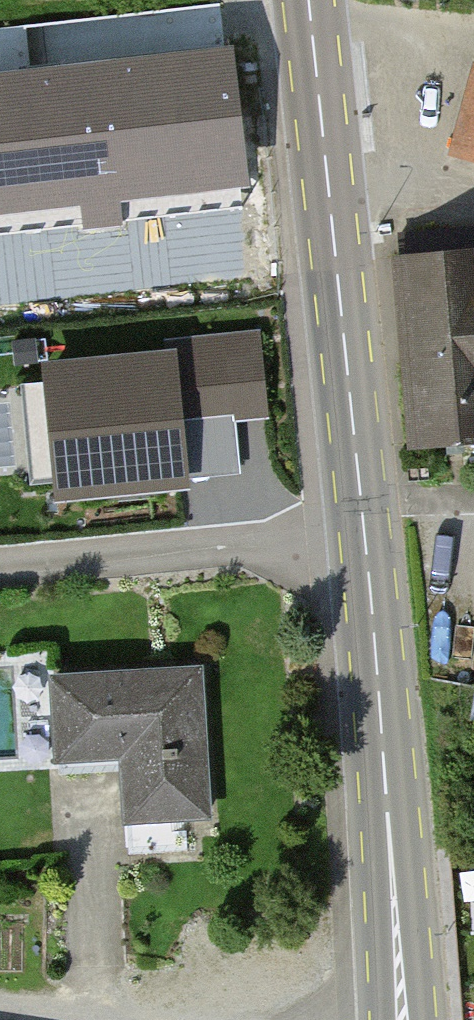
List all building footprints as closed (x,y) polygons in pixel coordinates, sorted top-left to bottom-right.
[(0,74),(0,212),(246,184),(231,48),(0,74)] [(449,136),(473,143),(473,58),(449,136)] [(395,247),(397,268),(440,264),(438,243),(395,247)] [(408,448),(473,442),(473,261),(440,264),(397,268),(391,269),(408,448)] [(260,335),(38,359),(53,497),(240,476),(234,422),(269,418),(260,335)] [(128,811),(208,807),(201,656),(47,663),(51,755),(125,752),(128,811)]
